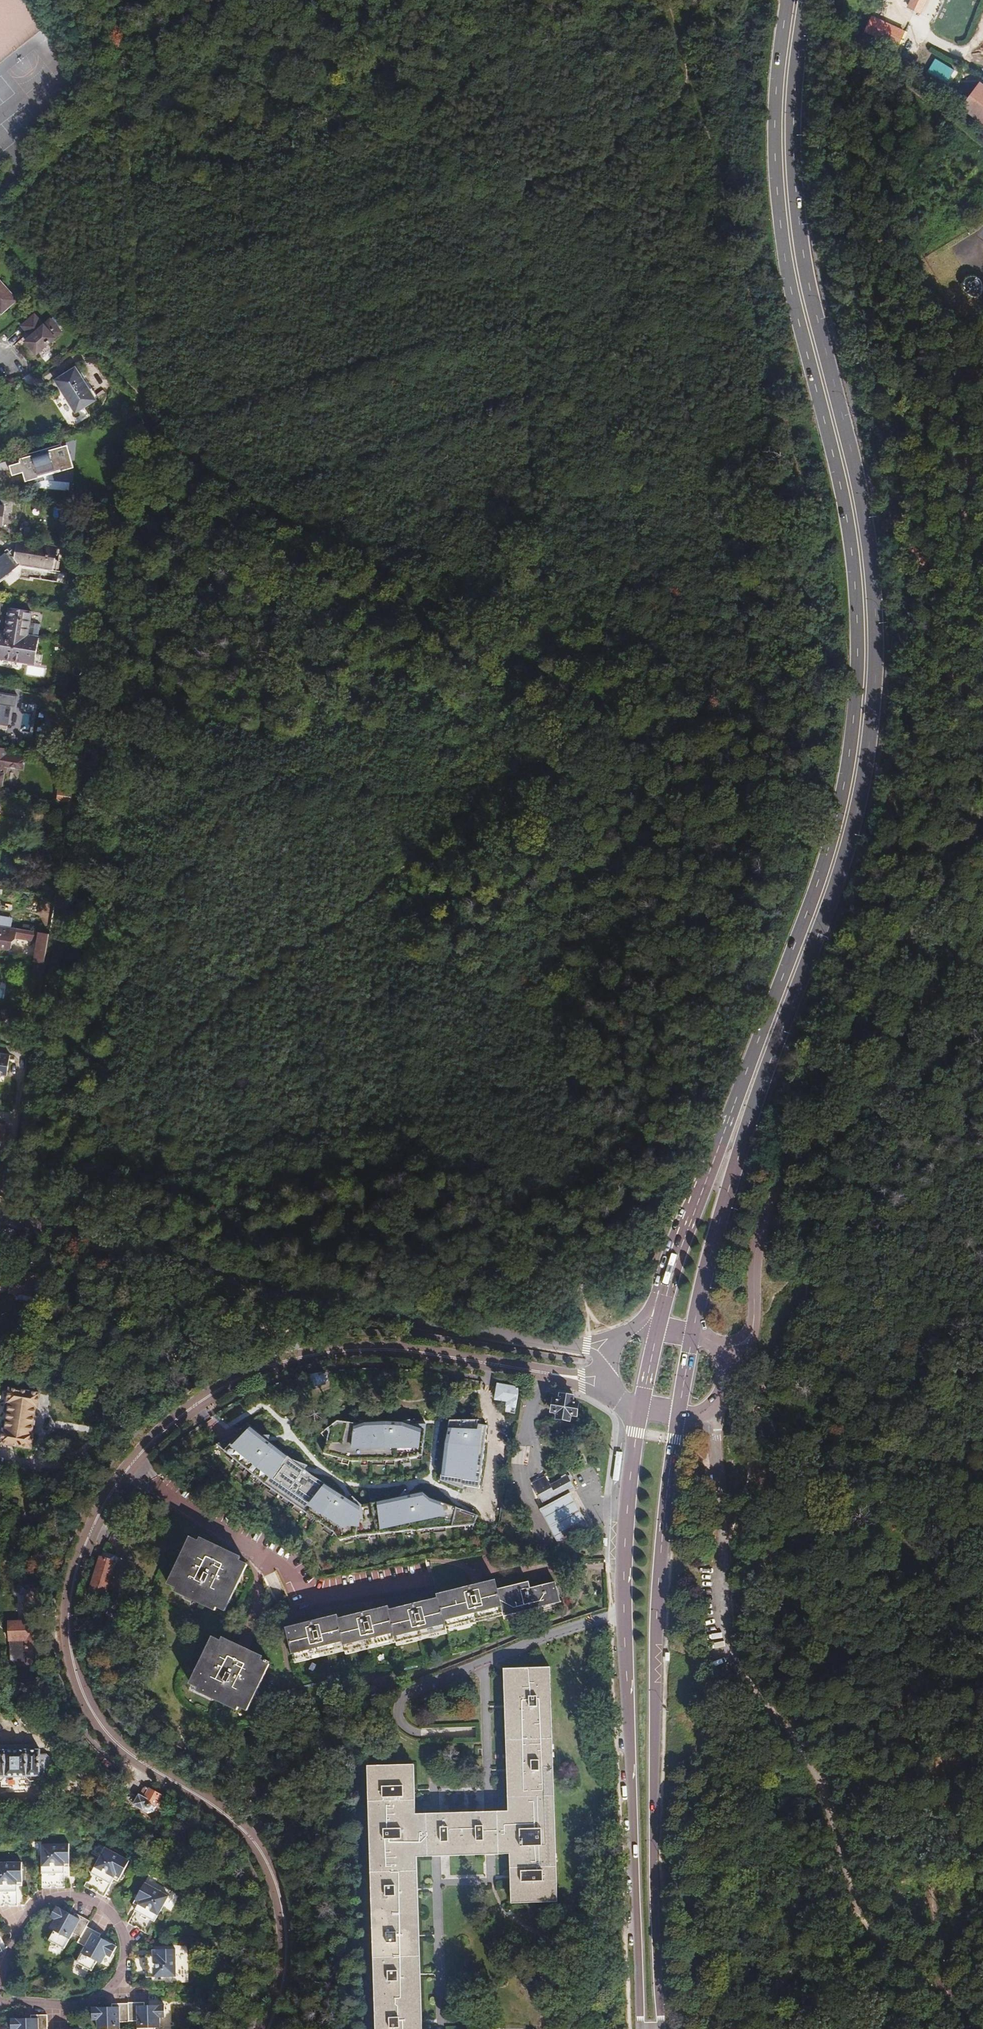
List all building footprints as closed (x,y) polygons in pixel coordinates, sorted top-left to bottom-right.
[(907,5),(919,11),(924,0),(910,0),(907,5)] [(871,17),(863,29),(896,46),(903,32),(871,17)] [(948,84),(955,70),(933,58),(925,72),(948,84)] [(955,108),(982,128),(982,89),(973,82),(955,108)] [(965,229),(945,237),(936,257),(944,277),(964,285),(968,285),(982,278),(982,237),(965,229)] [(2,313),(16,300),(0,283),(0,311),(2,313)] [(25,342),(36,354),(61,331),(50,319),(44,325),(35,314),(22,326),(32,336),(25,342)] [(55,380),(75,412),(96,400),(75,367),(55,380)] [(126,428),(132,428),(135,415),(127,417),(126,428)] [(19,457),(25,482),(38,478),(36,471),(65,463),(60,444),(19,457)] [(21,526),(19,536),(30,537),(31,527),(21,526)] [(17,539),(15,549),(55,555),(57,545),(17,539)] [(0,556),(0,576),(2,578),(20,564),(53,569),(55,555),(15,549),(10,549),(0,556)] [(34,663),(39,637),(28,635),(31,610),(10,607),(6,632),(0,631),(0,657),(34,663)] [(43,676),(45,668),(27,665),(26,674),(43,676)] [(13,707),(14,696),(0,694),(0,706),(13,707)] [(3,786),(7,764),(18,766),(19,757),(10,756),(11,751),(0,749),(0,785),(3,786)] [(37,962),(46,963),(51,933),(14,927),(0,925),(0,947),(8,948),(13,946),(14,938),(19,935),(25,936),(26,939),(38,941),(35,961),(37,962)] [(46,963),(37,962),(34,976),(43,977),(46,963)] [(25,1029),(35,1030),(37,1015),(27,1013),(25,1029)] [(7,1076),(11,1054),(0,1053),(0,1075),(7,1076)] [(322,1372),(309,1375),(312,1386),(324,1384),(324,1381),(329,1380),(327,1374),(322,1375),(322,1372)] [(508,1410),(517,1411),(520,1387),(499,1383),(496,1397),(509,1399),(508,1410)] [(39,1393),(9,1388),(7,1402),(9,1402),(7,1413),(6,1412),(5,1418),(7,1418),(5,1429),(3,1429),(1,1442),(31,1447),(33,1433),(30,1433),(35,1406),(37,1406),(39,1393)] [(572,1398),(559,1396),(558,1402),(552,1401),(550,1413),(556,1414),(555,1419),(567,1422),(568,1416),(574,1417),(577,1405),(571,1404),(572,1398)] [(423,1454),(427,1422),(413,1423),(412,1418),(404,1420),(386,1420),(360,1417),(360,1420),(337,1418),(326,1428),(329,1430),(324,1451),(351,1459),(396,1459),(419,1455),(419,1453),(423,1454)] [(480,1419),(450,1418),(445,1441),(441,1478),(464,1487),(465,1484),(480,1487),(488,1424),(478,1423),(478,1420),(480,1420),(480,1419)] [(334,1532),(340,1540),(356,1535),(473,1524),(473,1525),(473,1526),(478,1513),(430,1496),(423,1490),(407,1493),(406,1489),(407,1488),(406,1487),(400,1495),(362,1502),(353,1494),(343,1492),(305,1467),(307,1463),(308,1463),(308,1462),(293,1457),(270,1433),(262,1433),(247,1422),(236,1429),(236,1430),(237,1430),(238,1432),(225,1438),(216,1443),(265,1485),(334,1532)] [(542,1505),(548,1502),(569,1492),(574,1489),(569,1478),(550,1487),(546,1478),(532,1485),(542,1505)] [(569,1492),(548,1502),(554,1513),(562,1530),(566,1540),(587,1529),(582,1520),(575,1504),(569,1492)] [(191,1535),(169,1581),(177,1585),(175,1588),(189,1595),(190,1593),(201,1598),(200,1600),(215,1607),(217,1604),(225,1607),(247,1560),(239,1557),(241,1553),(226,1546),(226,1548),(214,1543),(215,1541),(200,1534),(199,1538),(191,1535)] [(91,1589),(90,1595),(93,1596),(94,1592),(104,1595),(114,1561),(100,1556),(96,1567),(93,1578),(91,1589)] [(336,1610),(286,1621),(293,1653),(343,1642),(344,1646),(395,1635),(396,1639),(446,1628),(445,1624),(503,1611),(504,1615),(560,1603),(556,1582),(535,1587),(536,1589),(531,1590),(529,1582),(498,1588),(495,1580),(438,1593),(438,1596),(389,1607),(388,1602),(337,1613),(336,1610)] [(11,1640),(12,1640),(28,1640),(28,1662),(28,1663),(41,1663),(38,1587),(29,1587),(26,1584),(20,1585),(20,1586),(19,1591),(22,1593),(26,1593),(27,1622),(10,1622),(11,1640)] [(212,1633),(189,1680),(197,1684),(196,1687),(209,1693),(210,1692),(222,1698),(221,1699),(235,1706),(237,1703),(246,1708),(269,1661),(268,1661),(269,1659),(264,1656),(263,1658),(260,1657),(262,1654),(247,1647),(247,1648),(235,1643),(236,1641),(222,1634),(220,1637),(212,1633)] [(28,1640),(12,1640),(13,1662),(28,1662),(28,1640)] [(387,2028),(424,2028),(419,1853),(517,1849),(518,1902),(558,1901),(550,1663),(511,1665),(516,1813),(418,1817),(416,1764),(377,1766),(387,2028)] [(0,1751),(0,1782),(2,1782),(2,1787),(7,1787),(7,1792),(29,1792),(29,1787),(33,1787),(33,1781),(38,1781),(42,1777),(44,1777),(44,1774),(46,1774),(46,1770),(47,1770),(53,1765),(52,1759),(47,1754),(41,1755),(41,1750),(0,1751)] [(148,1787),(145,1786),(140,1795),(145,1798),(151,1789),(148,1787)] [(156,1805),(162,1796),(151,1789),(145,1798),(140,1795),(135,1804),(145,1810),(148,1806),(151,1807),(154,1803),(156,1805)] [(64,1890),(64,1870),(64,1867),(69,1866),(69,1847),(42,1847),(41,1890),(64,1890)] [(104,1899),(113,1882),(115,1878),(119,1880),(128,1862),(104,1850),(84,1889),(104,1899)] [(18,1902),(14,1883),(13,1879),(18,1878),(13,1859),(0,1862),(0,1907),(18,1902)] [(169,1896),(144,1884),(135,1902),(139,1904),(138,1907),(129,1925),(149,1935),(169,1896)] [(87,1927),(90,1921),(76,1913),(75,1916),(74,1918),(69,1915),(70,1913),(69,1913),(57,1906),(50,1917),(55,1919),(49,1928),(54,1931),(48,1940),(52,1942),(51,1944),(56,1947),(57,1945),(65,1949),(74,1933),(81,1938),(87,1927)] [(101,1934),(87,1927),(81,1938),(78,1943),(86,1947),(77,1963),(85,1967),(83,1969),(89,1972),(90,1970),(93,1972),(98,1962),(103,1964),(107,1955),(112,1957),(117,1946),(104,1939),(103,1941),(99,1939),(100,1937),(101,1934)] [(177,1976),(176,1949),(156,1949),(157,1954),(153,1954),(133,1955),(133,1977),(177,1976)] [(128,2004),(128,2005),(129,2023),(137,2022),(138,2028),(155,2028),(160,2028),(160,2018),(165,2018),(164,2005),(148,2005),(149,2008),(144,2008),(144,2006),(143,2003),(128,2004)] [(129,2023),(128,2005),(112,2006),(112,2009),(112,2011),(108,2011),(107,2009),(92,2010),(92,2022),(97,2022),(97,2028),(120,2028),(120,2024),(129,2023)] [(47,2028),(47,2011),(31,2011),(31,2014),(31,2016),(26,2016),(27,2014),(11,2014),(11,2027),(16,2027),(16,2028),(39,2028),(47,2028)]
